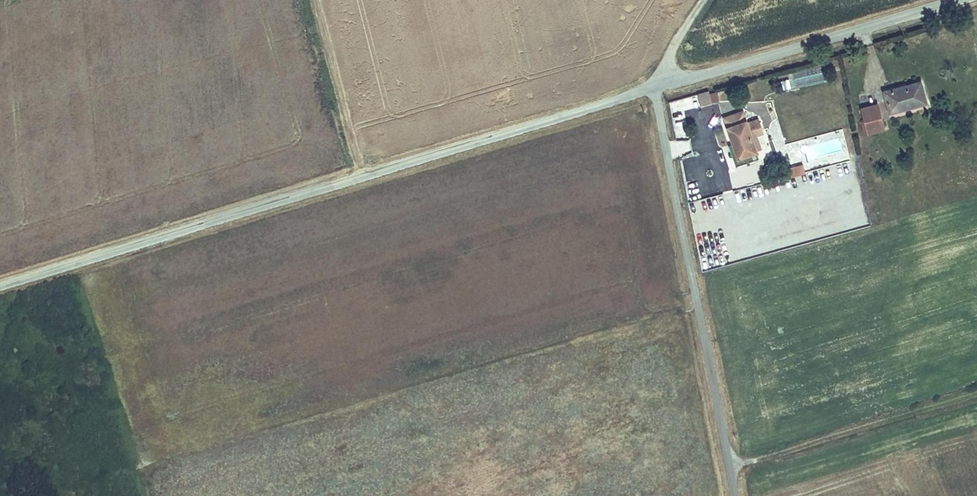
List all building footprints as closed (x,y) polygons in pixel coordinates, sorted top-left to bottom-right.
[(921,78),(884,88),(889,110),(926,100),(921,78)] [(699,104),(719,101),(718,89),(698,92),(699,104)] [(860,105),(867,129),(882,125),(875,101),(860,105)] [(756,149),(751,136),(756,134),(763,131),(758,118),(746,122),(742,110),(724,117),(728,126),(733,142),(729,144),(737,164),(759,157),(756,149)] [(786,176),(850,160),(842,129),(786,143),(791,162),(783,164),(786,176)] [(761,148),(756,134),(751,136),(756,149),(761,148)] [(692,154),(689,138),(669,141),(672,157),(692,154)]
